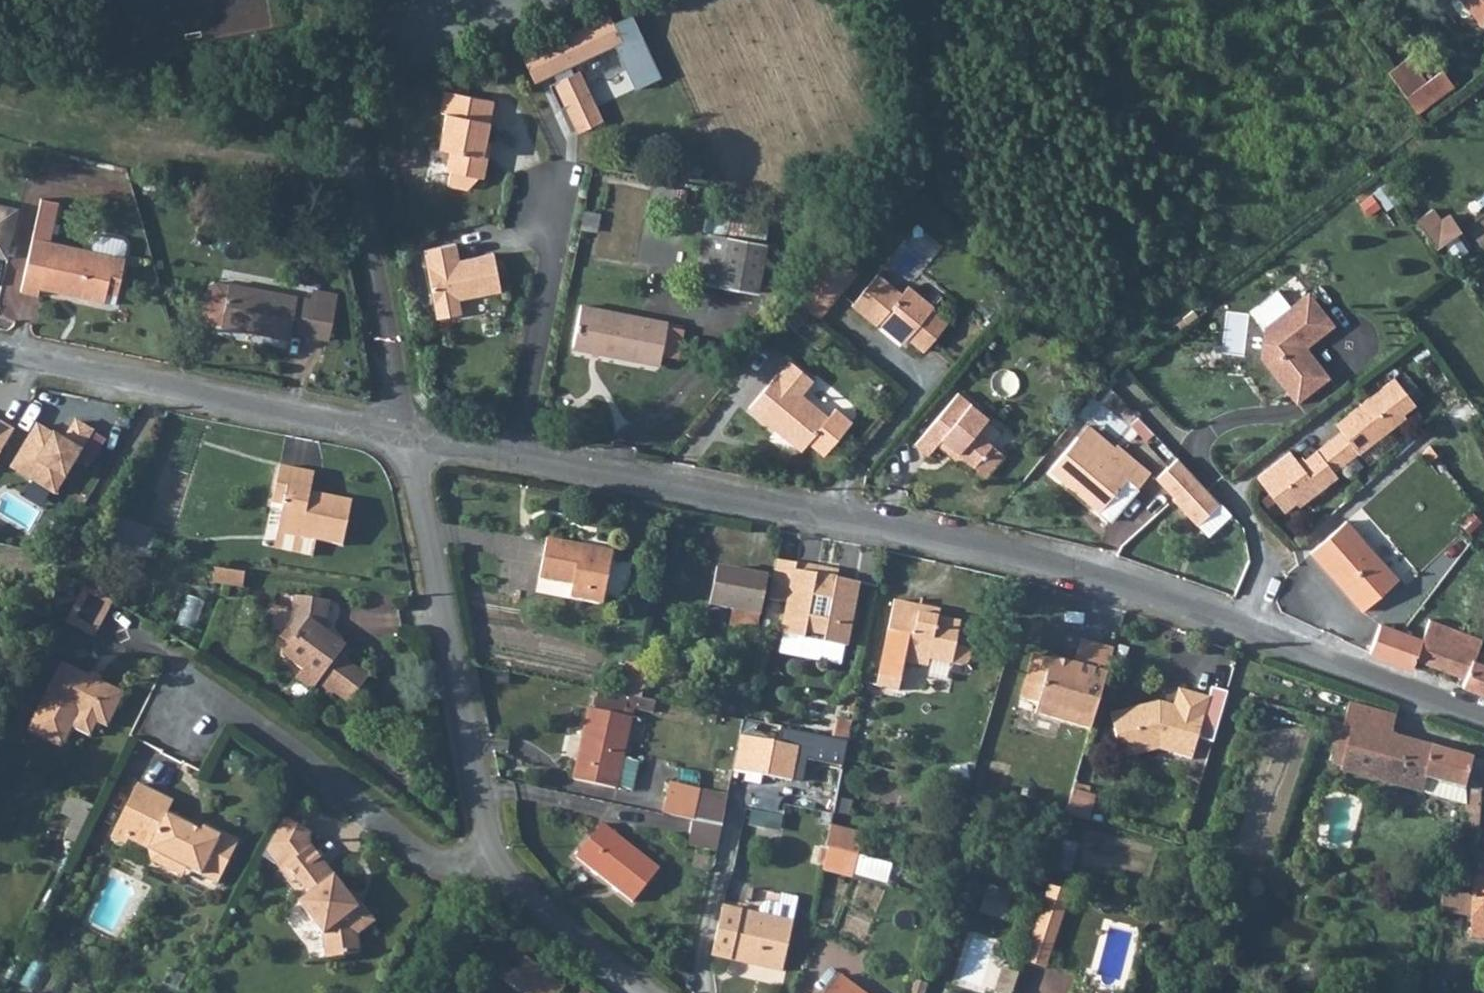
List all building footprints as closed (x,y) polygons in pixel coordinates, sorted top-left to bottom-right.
[(1482,31),(1483,30),(1483,0),(1457,0),(1482,31)] [(587,97),(572,67),(625,41),(612,14),(525,56),(538,83),(557,74),(560,80),(552,84),(563,108),(569,106),(587,97)] [(1394,78),(1424,118),(1458,93),(1446,78),(1429,89),(1411,65),(1394,78)] [(486,156),(498,101),(449,91),(445,113),(450,114),(443,148),(457,151),(452,171),(457,172),(454,186),(471,190),(482,177),(487,178),(491,157),(486,156)] [(569,106),(581,131),(605,119),(593,94),(587,97),(569,106)] [(1370,219),(1386,210),(1373,184),(1357,193),(1370,219)] [(34,214),(55,218),(59,201),(39,195),(34,214)] [(0,206),(0,234),(12,237),(18,210),(0,206)] [(1432,208),(1415,221),(1435,247),(1460,228),(1448,214),(1440,219),(1432,208)] [(63,293),(101,301),(107,278),(117,280),(122,256),(118,254),(88,249),(51,241),(55,218),(34,214),(18,290),(36,293),(41,280),(64,285),(63,293)] [(773,243),(712,231),(701,282),(764,294),(773,243)] [(95,234),(88,249),(118,254),(121,249),(121,244),(117,239),(95,234)] [(460,241),(428,247),(441,316),(465,311),(463,296),(505,288),(498,251),(463,258),(460,241)] [(836,260),(805,297),(828,315),(850,290),(847,288),(857,277),(836,260)] [(910,289),(887,270),(861,301),(887,323),(890,320),(914,338),(918,334),(935,349),(958,319),(941,305),(944,301),(919,279),(910,289)] [(117,280),(107,278),(101,301),(111,303),(117,280)] [(316,286),(314,297),(232,280),(232,283),(218,280),(213,283),(206,313),(210,319),(224,322),(223,325),(249,331),(250,327),(294,336),(295,331),(333,339),(342,291),(316,286)] [(1266,356),(1302,401),(1334,376),(1310,346),(1339,323),(1313,292),(1270,326),(1266,356)] [(661,362),(670,321),(584,302),(575,343),(661,362)] [(664,355),(680,360),(691,330),(675,324),(664,355)] [(815,378),(796,363),(786,376),(778,370),(751,408),(808,452),(813,446),(824,455),(853,419),(838,406),(833,412),(806,391),(815,378)] [(1303,461),(1295,452),(1262,477),(1287,508),(1298,500),(1303,505),(1340,477),(1337,473),(1410,416),(1405,412),(1417,404),(1397,379),(1340,423),(1345,429),(1303,461)] [(995,414),(965,392),(922,443),(936,454),(948,440),(993,475),(1011,453),(983,430),(995,414)] [(42,423),(17,466),(60,492),(97,429),(82,420),(71,439),(42,423)] [(16,430),(4,422),(1,426),(0,425),(0,456),(16,430)] [(1109,458),(1082,438),(1056,467),(1106,507),(1107,506),(1133,475),(1144,484),(1145,485),(1157,468),(1125,441),(1109,458)] [(1180,495),(1176,498),(1200,524),(1225,502),(1217,494),(1198,473),(1183,457),(1163,475),(1180,495)] [(309,494),(314,473),(279,467),(270,509),(284,511),(279,534),(341,546),(349,501),(309,494)] [(1133,475),(1107,506),(1117,515),(1144,484),(1133,475)] [(1225,502),(1200,524),(1211,538),(1236,514),(1225,502)] [(1315,550),(1365,610),(1394,586),(1398,576),(1352,521),(1350,522),(1315,550)] [(567,597),(607,605),(617,548),(570,539),(569,544),(546,538),(537,578),(569,585),(567,597)] [(773,557),(764,596),(784,599),(778,625),(842,638),(854,582),(812,573),(815,565),(773,557)] [(756,613),(763,574),(714,564),(705,601),(756,613)] [(247,585),(248,573),(218,570),(217,583),(247,585)] [(91,577),(88,576),(83,586),(92,590),(85,605),(75,599),(67,612),(93,627),(111,594),(91,577)] [(246,587),(218,583),(214,597),(243,601),(246,587)] [(83,586),(75,599),(85,605),(92,590),(83,586)] [(925,657),(951,663),(964,664),(965,663),(967,657),(965,651),(961,647),(955,646),(960,622),(917,612),(918,607),(890,600),(874,672),(894,677),(899,660),(923,666),(925,657)] [(321,638),(326,612),(294,607),(289,630),(300,639),(282,662),(316,688),(313,694),(330,706),(333,701),(348,712),(368,684),(338,662),(341,655),(321,638)] [(1373,653),(1391,660),(1403,632),(1381,624),(1379,630),(1374,647),(1373,653)] [(842,638),(778,625),(777,632),(840,645),(842,638)] [(1421,640),(1403,632),(1391,660),(1413,668),(1416,659),(1451,672),(1448,681),(1483,696),(1483,654),(1469,648),(1425,630),(1421,640)] [(1079,642),(1073,660),(1105,668),(1110,652),(1079,642)] [(62,652),(26,718),(57,735),(69,715),(75,703),(90,710),(104,716),(121,683),(62,652)] [(1105,668),(1073,660),(1071,668),(1031,655),(1017,700),(1034,705),(1030,715),(1086,732),(1105,668)] [(616,694),(634,698),(641,667),(622,662),(616,694)] [(1158,712),(1143,707),(1107,716),(1116,759),(1155,750),(1185,760),(1205,701),(1177,692),(1171,706),(1161,703),(1158,712)] [(1253,708),(1256,697),(1247,695),(1243,703),(1253,708)] [(1397,715),(1351,701),(1343,721),(1389,735),(1397,715)] [(90,710),(75,703),(69,715),(84,723),(90,710)] [(607,784),(625,717),(582,706),(566,773),(607,784)] [(1470,757),(1389,735),(1343,721),(1336,737),(1348,742),(1339,771),(1421,794),(1424,781),(1463,789),(1470,757)] [(789,746),(730,735),(724,764),(784,775),(789,746)] [(1424,781),(1421,794),(1466,804),(1466,799),(1463,789),(1424,781)] [(165,814),(172,800),(135,782),(115,826),(131,834),(128,839),(147,849),(151,862),(166,869),(176,863),(213,882),(233,840),(201,824),(198,830),(165,814)] [(800,808),(837,815),(841,790),(804,783),(800,808)] [(694,794),(662,788),(656,813),(687,820),(713,825),(719,793),(695,788),(694,794)] [(1077,822),(1086,797),(1067,792),(1060,817),(1077,822)] [(1470,800),(1466,799),(1466,804),(1464,831),(1476,832),(1479,794),(1475,799),(1470,800)] [(759,809),(754,823),(781,832),(786,818),(759,809)] [(713,825),(687,820),(684,835),(695,837),(693,849),(707,851),(713,825)] [(280,822),(266,849),(280,856),(273,868),(292,889),(299,883),(288,870),(312,849),(307,843),(309,837),(280,822)] [(645,867),(588,822),(561,854),(620,900),(645,867)] [(861,833),(829,825),(819,869),(849,877),(861,833)] [(266,849),(260,861),(273,868),(280,856),(266,849)] [(357,908),(312,849),(288,870),(299,883),(306,893),(310,890),(314,897),(301,907),(324,935),(328,961),(361,957),(359,936),(375,922),(363,905),(357,908)] [(1467,932),(1483,933),(1483,856),(1474,856),(1472,878),(1468,916),(1467,932)] [(1468,916),(1472,878),(1460,877),(1459,893),(1441,892),(1440,915),(1468,916)] [(1005,894),(980,886),(970,912),(995,921),(1005,894)] [(1041,892),(1038,908),(1059,913),(1065,900),(1041,892)] [(760,901),(752,906),(751,915),(782,924),(789,898),(774,895),(770,904),(760,901)] [(771,970),(782,924),(751,915),(715,906),(703,953),(771,970)] [(1038,908),(1026,946),(1047,953),(1059,913),(1038,908)] [(299,909),(288,920),(306,938),(317,928),(299,909)] [(1018,969),(1039,976),(1047,953),(1026,946),(1018,969)] [(496,972),(517,989),(535,966),(523,957),(514,967),(505,961),(496,972)] [(535,966),(517,989),(522,992),(558,992),(562,988),(535,966)] [(1019,972),(1002,969),(999,992),(1016,992),(1019,972)] [(829,977),(817,992),(850,992),(829,977)] [(922,987),(906,981),(902,992),(920,992),(922,987)]
